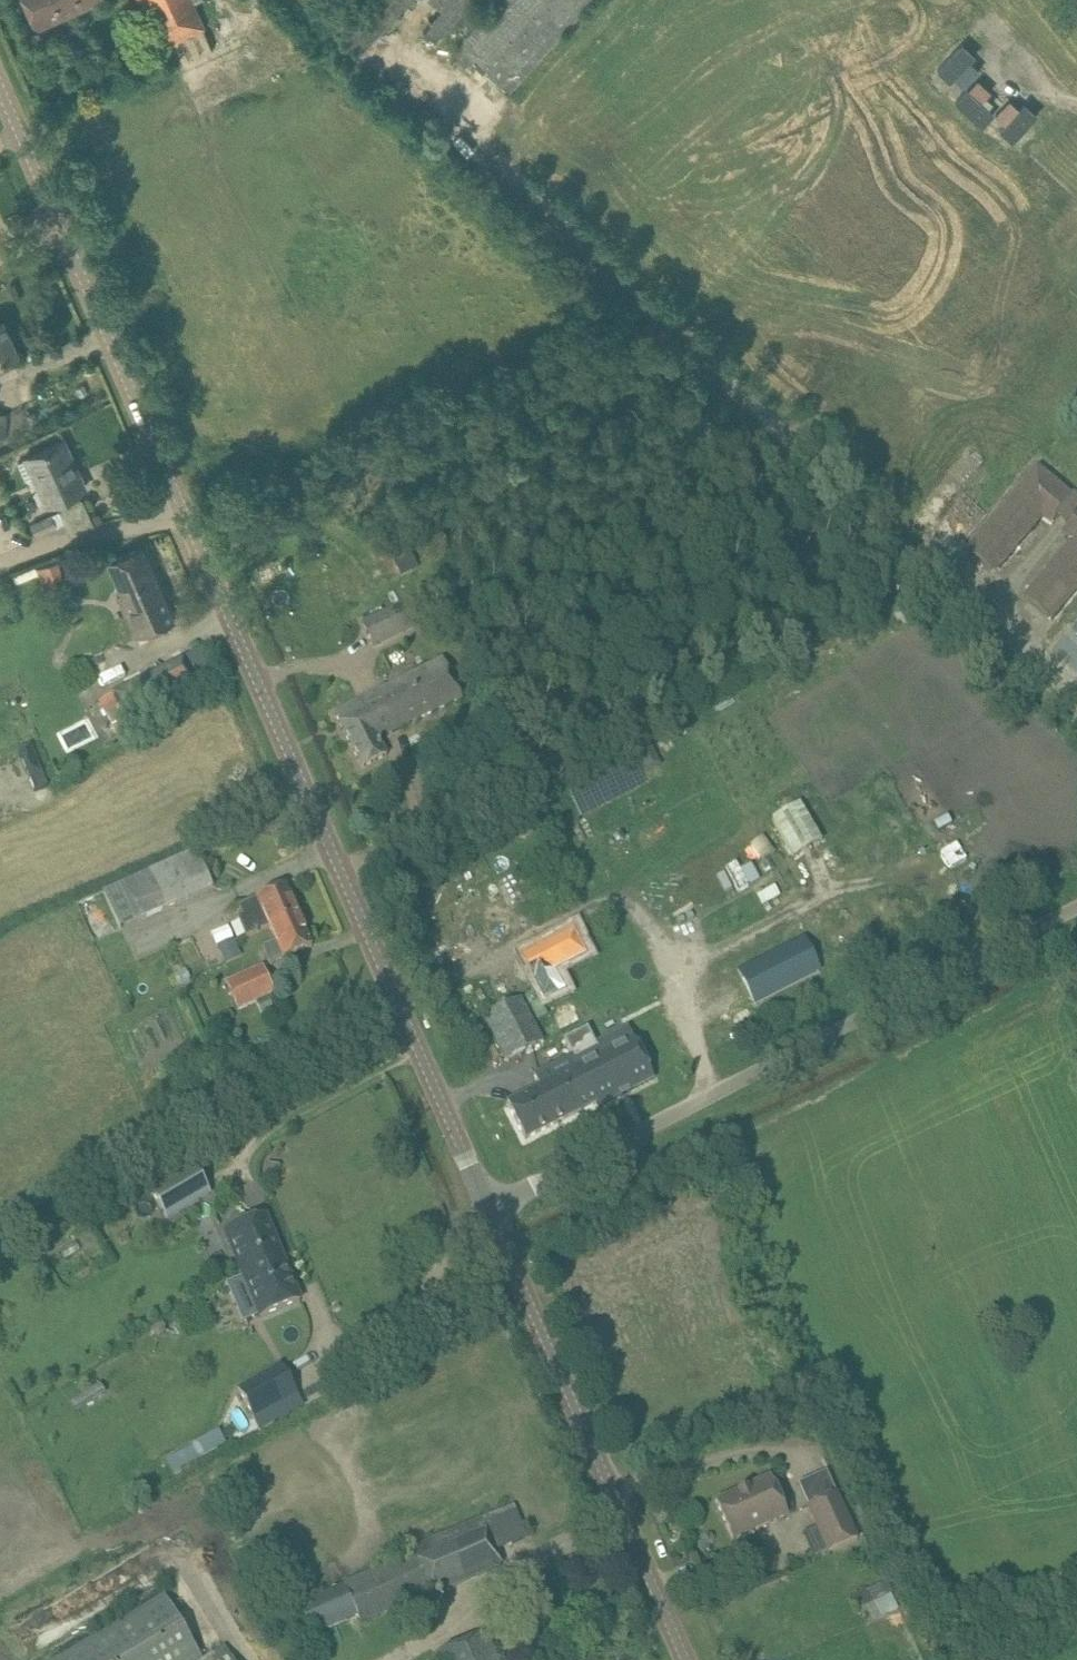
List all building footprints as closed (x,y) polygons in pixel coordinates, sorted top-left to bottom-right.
[(36,29),(101,0),(23,0),(36,29)] [(192,2),(197,0),(146,0),(157,24),(150,27),(159,49),(204,29),(192,2)] [(356,19),(341,36),(361,54),(408,2),(432,23),(424,32),(436,42),(475,0),(374,0),(356,19)] [(507,92),(593,0),(504,0),(452,57),(463,68),(471,59),(507,92)] [(975,57),(962,45),(937,72),(950,84),(975,57)] [(966,91),(954,104),(982,128),(994,115),(966,91)] [(1037,117),(1024,105),(999,132),(1012,144),(1037,117)] [(17,351),(2,319),(0,320),(0,359),(17,351)] [(63,440),(43,449),(25,458),(47,505),(85,487),(63,440)] [(969,551),(991,569),(1038,513),(1052,525),(1076,493),(1041,464),(969,551)] [(35,536),(57,526),(51,514),(29,524),(35,536)] [(1076,590),(1076,516),(1062,533),(1076,544),(1029,601),(1052,620),(1076,590)] [(136,637),(154,629),(174,620),(143,546),(108,561),(122,593),(118,595),(136,637)] [(409,553),(392,562),(399,575),(416,567),(409,553)] [(388,609),(360,623),(373,649),(401,635),(388,609)] [(146,717),(217,681),(201,648),(99,699),(119,739),(150,724),(146,717)] [(443,658),(371,694),(390,733),(462,698),(443,658)] [(362,768),(382,758),(387,755),(379,739),(390,733),(371,694),(334,712),(362,768)] [(30,746),(17,752),(34,792),(47,787),(30,746)] [(796,856),(827,842),(808,801),(777,816),(796,856)] [(766,883),(754,858),(729,869),(721,850),(672,872),(686,904),(698,899),(704,911),(766,883)] [(196,851),(123,884),(139,920),(212,887),(196,851)] [(243,915),(238,917),(246,937),(269,926),(270,927),(298,913),(285,885),(265,894),(239,905),(243,915)] [(276,941),(263,947),(270,964),(284,959),(292,955),(312,946),(298,913),(270,927),(276,941)] [(575,930),(542,946),(552,967),(554,967),(555,970),(587,953),(575,930)] [(227,961),(242,955),(234,938),(219,945),(227,961)] [(755,1002),(817,971),(802,940),(740,972),(755,1002)] [(238,1009),(273,995),(262,966),(226,982),(238,1009)] [(552,967),(534,977),(545,999),(565,989),(555,970),(554,967),(552,967)] [(487,1014),(508,1059),(548,1040),(526,995),(487,1014)] [(566,1038),(564,1039),(573,1055),(574,1055),(598,1103),(597,1103),(599,1107),(654,1079),(628,1027),(613,1035),(596,1044),(587,1028),(566,1039),(566,1038)] [(540,1087),(507,1103),(525,1139),(597,1103),(598,1103),(574,1055),(573,1055),(534,1075),(540,1087)] [(168,1216),(209,1194),(194,1166),(153,1188),(168,1216)] [(265,1215),(226,1232),(243,1274),(283,1258),(265,1215)] [(244,1275),(227,1282),(237,1306),(254,1300),(260,1313),(261,1317),(300,1300),(283,1258),(243,1274),(244,1275)] [(281,1366),(238,1389),(254,1418),(297,1395),(281,1366)] [(100,1385),(72,1404),(77,1411),(105,1392),(100,1385)] [(220,1432),(193,1447),(199,1458),(226,1443),(220,1432)] [(187,1436),(165,1448),(169,1456),(191,1445),(187,1436)] [(192,1445),(166,1460),(173,1472),(199,1458),(193,1447),(193,1446),(192,1445)] [(771,1476),(716,1501),(733,1540),(788,1514),(771,1476)] [(836,1493),(808,1505),(829,1552),(857,1539),(836,1493)] [(346,1619),(357,1615),(359,1618),(421,1593),(424,1599),(430,1596),(429,1593),(501,1564),(496,1551),(527,1538),(514,1505),(408,1548),(410,1553),(299,1602),(312,1635),(347,1620),(346,1619)] [(883,1583),(868,1586),(874,1616),(889,1613),(883,1583)] [(165,1596),(56,1659),(202,1659),(165,1596)] [(486,1632),(466,1641),(436,1653),(439,1659),(498,1659),(486,1632)] [(203,1659),(233,1659),(225,1645),(211,1652),(212,1653),(203,1659)]
